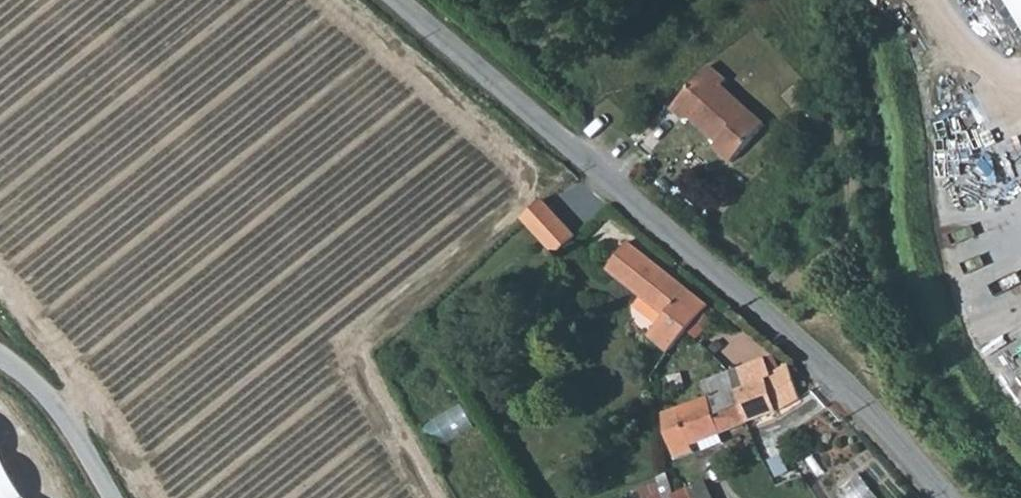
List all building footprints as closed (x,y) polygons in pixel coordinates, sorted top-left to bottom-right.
[(1020,40),(1020,0),(997,0),(1020,40)] [(712,60),(671,105),(688,121),(692,117),(718,140),(714,145),(732,160),(767,123),(723,83),(729,76),(712,60)] [(576,234),(541,198),(523,215),(557,254),(576,234)] [(673,357),(701,319),(707,310),(711,305),(631,245),(608,273),(657,312),(645,326),(657,335),(652,342),(673,357)] [(708,324),(714,315),(707,310),(701,319),(708,324)] [(988,341),(1018,383),(1020,381),(1020,318),(988,341)] [(745,387),(734,394),(747,427),(754,425),(780,414),(804,401),(791,366),(772,373),(767,361),(739,372),(745,387)] [(734,394),(745,387),(739,372),(733,374),(705,386),(711,399),(665,418),(674,455),(700,445),(703,455),(722,448),(718,438),(747,427),(734,394)] [(442,449),(480,426),(466,403),(428,426),(442,449)] [(0,457),(0,497),(24,497),(0,457)] [(706,487),(681,497),(711,497),(706,487)]
